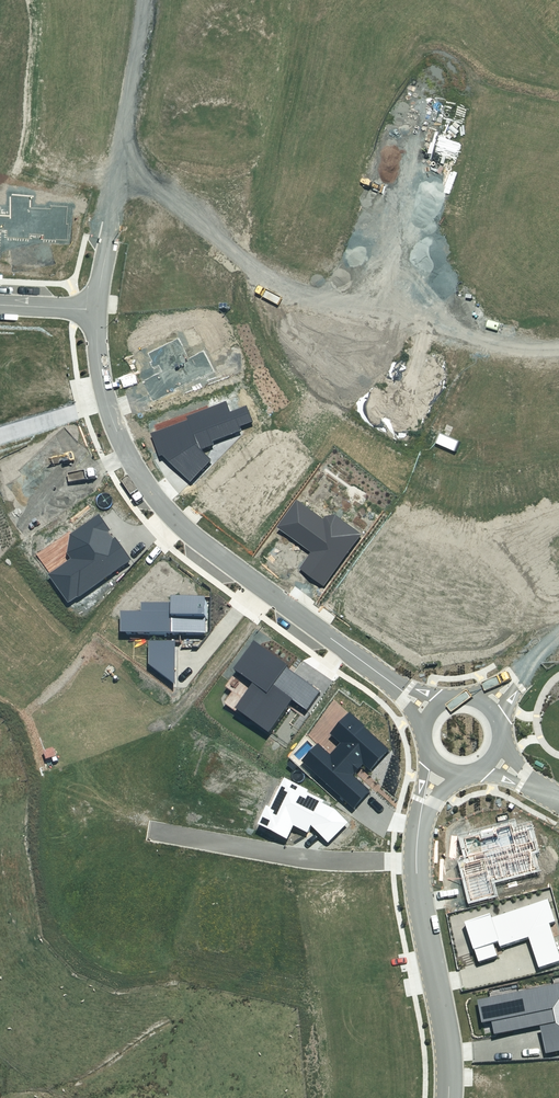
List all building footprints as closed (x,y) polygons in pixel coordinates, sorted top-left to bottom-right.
[(152,669),(179,686),(178,638),(209,637),(209,621),(214,621),(214,600),(175,600),(175,606),(146,606),(146,615),(125,615),(126,639),(151,639),(152,669)] [(358,811),(373,794),(356,778),(366,767),(375,774),(394,753),(353,716),(334,737),(344,746),(334,758),(321,747),(305,764),(358,811)] [(543,970),(558,965),(558,944),(553,927),(558,925),(558,923),(553,903),(496,920),(496,918),(471,927),(483,965),(500,959),(497,948),(503,946),(504,949),(533,940),(543,970)] [(547,1057),(558,1054),(558,988),(483,1003),(488,1027),(497,1026),(499,1037),(541,1029),(547,1057)]
